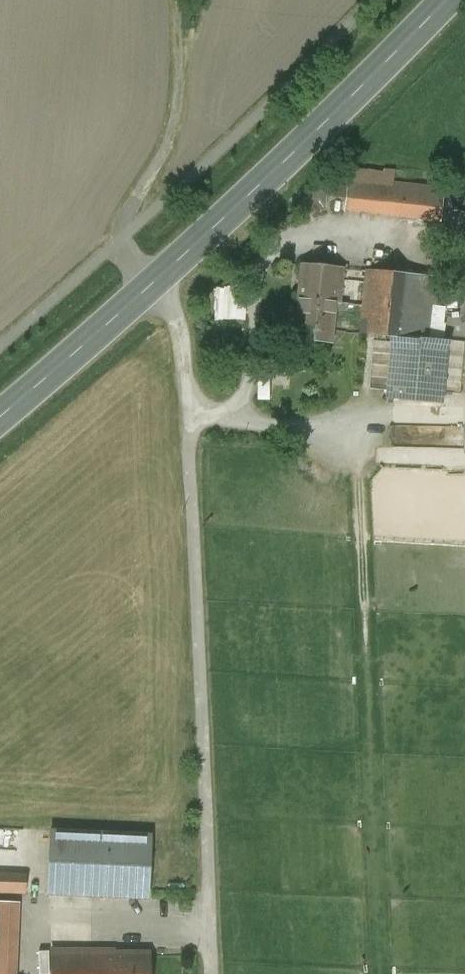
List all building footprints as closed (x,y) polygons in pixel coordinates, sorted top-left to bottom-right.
[(460,176),(454,181),(450,187),(449,194),(451,201),(455,207),(461,211),(464,212),(464,175),(460,176)] [(444,190),(348,180),(345,209),(441,219),(444,190)] [(343,268),(302,264),(295,339),(330,343),(334,308),(338,308),(338,310),(347,311),(348,303),(339,302),(343,268)] [(436,277),(367,270),(360,333),(393,336),(387,398),(440,403),(446,340),(430,338),(436,277)] [(421,444),(395,444),(395,469),(420,469),(421,444)] [(150,835),(50,830),(47,893),(147,898),(150,835)] [(0,873),(0,891),(25,892),(26,874),(0,873)] [(0,901),(0,973),(15,973),(18,902),(0,901)] [(115,951),(115,949),(51,950),(51,973),(148,973),(148,951),(115,951)]
